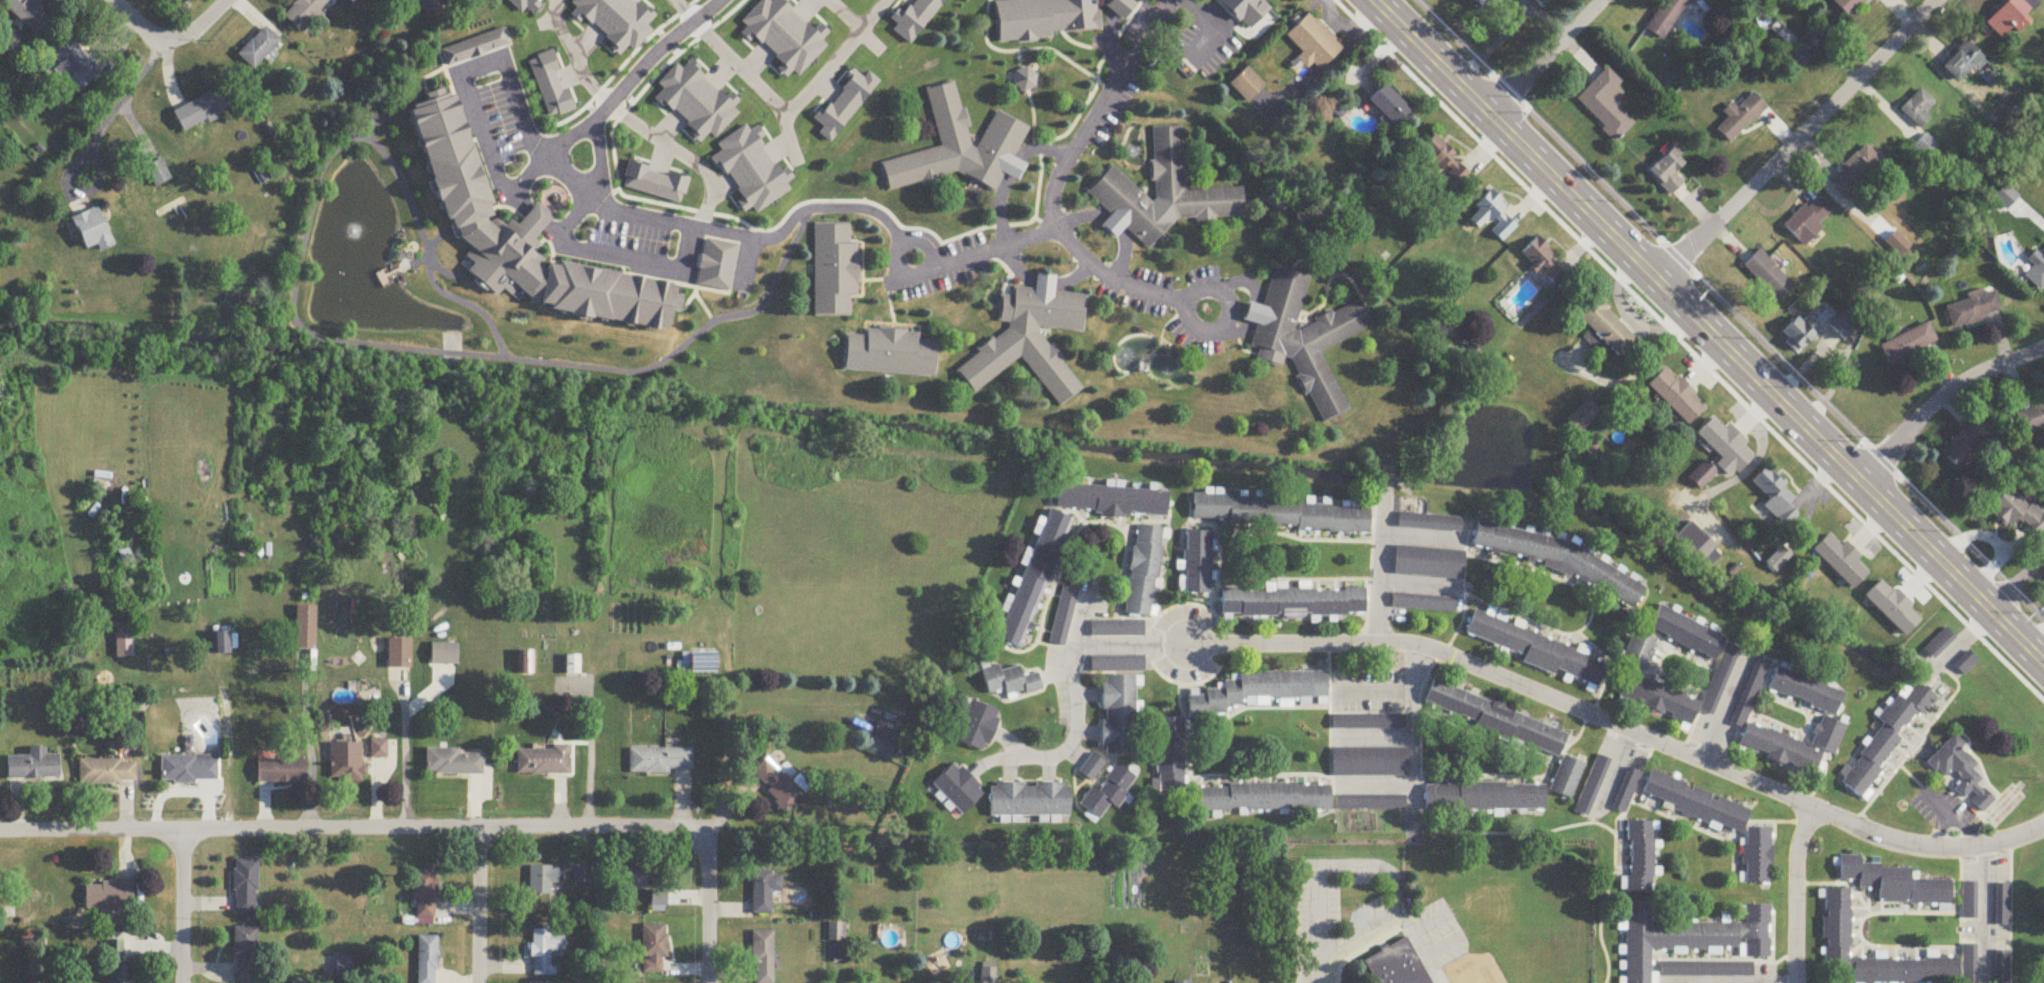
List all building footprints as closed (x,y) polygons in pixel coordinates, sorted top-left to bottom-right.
[(34,0),(4,0),(1,3),(35,36),(53,19),(34,0)] [(284,16),(299,32),(331,0),(299,0),(284,16)] [(438,0),(418,0),(415,3),(431,19),(444,6),(438,0)] [(1075,0),(1006,0),(983,13),(1003,48),(1021,37),(1024,42),(1080,9),(1075,0)] [(1480,11),(1490,0),(1469,0),(1480,11)] [(1689,0),(1665,0),(1646,30),(1664,41),(1689,0)] [(1868,0),(1834,0),(1832,2),(1849,19),(1868,0)] [(2013,29),(2018,35),(2031,22),(2026,17),(2038,5),(2032,0),(2010,0),(1985,24),(2001,40),(2013,29)] [(1343,49),(1310,15),(1286,38),(1302,55),(1297,60),(1314,77),(1343,49)] [(1795,75),(1831,40),(1817,25),(1781,60),(1795,75)] [(280,43),(265,27),(237,55),(253,71),(280,43)] [(510,47),(505,30),(441,50),(446,67),(510,47)] [(87,57),(70,40),(49,60),(80,91),(107,64),(94,50),(87,57)] [(1987,62),(1966,42),(1942,68),(1959,84),(1973,68),(1978,73),(1987,62)] [(1265,87),(1248,69),(1230,86),(1248,104),(1265,87)] [(1575,102),(1617,143),(1634,125),(1614,104),(1623,95),(1617,89),(1622,84),(1607,69),(1575,102)] [(940,151),(881,162),(887,192),(962,176),(996,193),(1004,176),(1019,183),(1024,171),(1022,162),(1015,159),(1024,138),(1022,125),(996,113),(979,147),(973,149),(965,111),(961,109),(956,84),(928,90),(940,151)] [(1370,101),(1395,127),(1411,111),(1386,85),(1370,101)] [(173,112),(182,132),(231,110),(222,89),(173,112)] [(670,327),(671,315),(679,312),(681,297),(677,294),(674,282),(547,263),(537,255),(539,247),(535,237),(553,218),(539,204),(518,226),(513,222),(503,225),(494,215),(456,95),(444,93),(441,90),(426,94),(425,103),(410,108),(443,216),(452,224),(455,233),(470,247),(468,260),(472,263),(470,274),(495,298),(493,300),(670,327)] [(1919,130),(1930,119),(1925,114),(1935,104),(1921,90),(1900,111),(1919,130)] [(1736,109),(1732,105),(1722,113),(1728,120),(1717,129),(1729,144),(1768,110),(1754,94),(1736,109)] [(1184,191),(1182,128),(1152,129),(1154,184),(1155,184),(1155,201),(1151,201),(1112,167),(1088,195),(1112,216),(1101,227),(1115,240),(1125,229),(1150,251),(1176,221),(1245,219),(1244,188),(1184,191)] [(1434,137),(1421,150),(1449,177),(1442,183),(1452,193),(1471,172),(1434,137)] [(1916,146),(1920,151),(1919,152),(1924,158),(1936,147),(1927,137),(1916,146)] [(1846,172),(1830,188),(1844,202),(1882,162),(1864,145),(1843,168),(1846,172)] [(1684,154),(1678,147),(1649,171),(1670,196),(1684,185),(1675,174),(1686,165),(1680,157),(1684,154)] [(178,177),(167,157),(145,169),(156,189),(178,177)] [(1474,207),(1478,211),(1469,220),(1479,230),(1490,220),(1496,226),(1490,232),(1501,243),(1517,228),(1502,213),(1508,208),(1491,191),(1474,207)] [(1834,214),(1817,197),(1806,208),(1804,205),(1783,226),(1803,245),(1834,214)] [(114,247),(97,208),(72,220),(86,251),(97,246),(100,253),(114,247)] [(814,317),(851,317),(851,298),(859,298),(859,244),(850,244),(850,225),(814,225),(814,317)] [(1556,256),(1537,237),(1518,256),(1551,290),(1565,276),(1551,261),(1556,256)] [(731,292),(737,245),(704,240),(698,288),(731,292)] [(1793,286),(1760,251),(1743,267),(1776,302),(1793,286)] [(2034,251),(2027,261),(2033,266),(2023,278),(2041,292),(2043,288),(2043,253),(2041,256),(2034,251)] [(1295,331),(1310,277),(1274,267),(1263,307),(1248,303),(1243,322),(1257,325),(1250,347),(1260,350),(1257,362),(1281,368),(1283,361),(1289,358),(1306,396),(1310,397),(1322,424),(1348,412),(1321,352),(1372,329),(1360,302),(1295,331)] [(1041,331),(1044,329),(1083,334),(1087,296),(1054,293),(1056,278),(1037,276),(1035,291),(1013,288),(1013,297),(1001,296),(999,323),(1007,324),(1010,329),(978,352),(977,356),(956,371),(973,395),(1023,359),(1058,408),(1083,390),(1041,331)] [(1968,301),(1945,307),(1950,327),(2001,315),(1995,292),(1983,295),(1982,291),(1966,295),(1968,301)] [(1620,358),(1637,340),(1594,298),(1577,316),(1620,358)] [(1860,323),(1850,313),(1834,329),(1844,339),(1860,323)] [(1802,323),(1797,318),(1780,335),(1799,355),(1821,333),(1806,318),(1802,323)] [(1880,345),(1889,365),(1936,343),(1928,324),(1880,345)] [(920,333),(866,329),(865,337),(846,335),(844,372),(937,377),(939,342),(920,341),(920,333)] [(1666,369),(1648,386),(1688,426),(1706,409),(1666,369)] [(1564,423),(1578,437),(1601,414),(1587,400),(1564,423)] [(2015,415),(2022,436),(2043,428),(2043,405),(2015,415)] [(1995,437),(1976,417),(1940,452),(1959,471),(1995,437)] [(1729,425),(1724,430),(1713,419),(1697,436),(1722,460),(1716,466),(1731,480),(1752,457),(1742,448),(1747,443),(1729,425)] [(1751,483),(1770,501),(1764,507),(1781,524),(1793,511),(1789,507),(1797,499),(1765,468),(1751,483)] [(1056,481),(1167,488),(1164,512),(1056,503),(1056,481)] [(2019,519),(2038,537),(2043,532),(2043,518),(2011,486),(1989,510),(2009,530),(2019,519)] [(1190,487),(1369,504),(1367,531),(1188,514),(1190,487)] [(988,635),(1044,502),(1073,514),(1017,647),(988,635)] [(1403,505),(1453,514),(1450,530),(1400,521),(1403,505)] [(1472,518),(1563,538),(1642,588),(1627,606),(1553,562),(1467,542),(1472,518)] [(1134,522),(1156,526),(1143,611),(1121,608),(1134,522)] [(1673,540),(1707,571),(1724,553),(1690,522),(1673,540)] [(1182,527),(1205,527),(1204,586),(1181,586),(1182,527)] [(1860,558),(1846,543),(1841,548),(1828,536),(1812,552),(1852,591),(1868,576),(1855,563),(1860,558)] [(1394,540),(1459,549),(1455,577),(1390,567),(1394,540)] [(1363,610),(1219,614),(1218,582),(1362,578),(1363,610)] [(1883,580),(1865,598),(1905,638),(1923,620),(1883,580)] [(1046,634),(1057,584),(1073,588),(1063,637),(1046,634)] [(1396,587),(1447,593),(1445,610),(1394,604),(1396,587)] [(1473,606),(1605,665),(1592,694),(1460,636),(1473,606)] [(1650,606),(1718,636),(1708,657),(1641,627),(1650,606)] [(316,607),(297,607),(297,651),(316,651),(316,607)] [(1090,618),(1141,616),(1142,633),(1091,635),(1090,618)] [(1631,627),(1651,635),(1635,672),(1616,664),(1631,627)] [(1934,660),(1954,639),(1944,630),(1924,650),(1934,660)] [(214,656),(231,656),(231,633),(214,633),(214,656)] [(116,636),(116,660),(134,660),(134,636),(116,636)] [(388,641),(388,670),(411,670),(411,641),(388,641)] [(1723,642),(1738,648),(1710,712),(1696,706),(1723,642)] [(459,646),(432,646),(432,666),(459,666),(459,646)] [(1091,653),(1142,652),(1143,668),(1092,670),(1091,653)] [(533,676),(533,653),(522,653),(522,676),(533,676)] [(1963,676),(1978,664),(1968,653),(1954,666),(1963,676)] [(719,677),(719,654),(682,654),(682,677),(719,677)] [(1752,655),(1766,661),(1739,725),(1725,719),(1752,655)] [(566,676),(580,676),(581,657),(566,657),(566,676)] [(1030,662),(1035,678),(1039,691),(998,704),(989,675),(1030,662)] [(1772,664),(1839,693),(1830,715),(1763,685),(1772,664)] [(1195,722),(1217,722),(1217,713),(1234,713),(1234,705),(1260,705),(1260,692),(1323,692),(1323,669),(1226,670),(1226,685),(1211,685),(1211,699),(1195,699),(1195,722)] [(1433,672),(1565,730),(1553,759),(1420,701),(1433,672)] [(1626,672),(1693,702),(1684,723),(1617,694),(1626,672)] [(1099,675),(1130,673),(1134,745),(1102,746),(1101,730),(1099,691),(1099,675)] [(1934,695),(1855,795),(1833,778),(1913,678),(1934,695)] [(968,696),(995,709),(977,747),(949,734),(968,696)] [(1399,711),(1399,725),(1330,725),(1330,711),(1399,711)] [(1820,713),(1841,723),(1828,751),(1807,741),(1820,713)] [(1156,716),(1184,716),(1184,780),(1327,779),(1328,809),(1157,811),(1156,716)] [(1745,719),(1812,749),(1802,771),(1735,741),(1745,719)] [(1947,725),(1962,740),(1957,746),(1972,760),(1967,765),(1977,774),(1970,782),(1977,789),(1980,785),(1991,795),(1978,809),(1966,798),(1972,792),(1967,786),(1959,795),(1948,785),(1956,776),(1945,766),(1937,774),(1918,756),(1947,725)] [(866,755),(888,764),(898,738),(876,729),(866,755)] [(387,742),(371,742),(371,759),(387,759),(387,742)] [(1407,744),(1407,770),(1329,770),(1329,744),(1407,744)] [(362,745),(335,745),(335,783),(362,783),(362,745)] [(46,749),(29,749),(29,757),(7,757),(7,780),(59,780),(59,756),(46,756),(46,749)] [(629,773),(692,773),(692,749),(629,749),(629,773)] [(459,750),(426,750),(426,776),(484,776),(484,755),(459,755),(459,750)] [(517,776),(569,776),(569,750),(517,750),(517,776)] [(1561,751),(1580,759),(1565,796),(1546,788),(1561,751)] [(1583,812),(1570,807),(1591,752),(1604,757),(1583,812)] [(1106,765),(1093,755),(1079,772),(1092,783),(1106,765)] [(162,758),(162,784),(218,784),(218,758),(162,758)] [(787,815),(804,797),(766,760),(752,774),(770,791),(766,794),(787,815)] [(982,788),(962,811),(930,783),(951,760),(967,774),(982,788)] [(79,786),(135,786),(135,761),(79,761),(79,786)] [(306,761),(257,761),(257,786),(306,786),(306,761)] [(1107,761),(1133,777),(1111,813),(1085,797),(1102,770),(1107,761)] [(1626,763),(1638,768),(1619,810),(1607,804),(1626,763)] [(1648,764),(1746,807),(1733,836),(1635,793),(1648,764)] [(1419,777),(1538,779),(1537,810),(1418,808),(1419,777)] [(1062,782),(1063,814),(991,815),(991,783),(1009,783),(1049,782),(1062,782)] [(1333,806),(1333,791),(1400,790),(1400,805),(1333,806)] [(1625,818),(1650,819),(1649,883),(1624,882),(1625,818)] [(1740,820),(1766,821),(1765,885),(1739,884),(1740,820)] [(1835,852),(1857,851),(1857,860),(1874,859),(1875,867),(1901,866),(1901,879),(1942,877),(1943,899),(1869,902),(1868,887),(1853,887),(1853,873),(1836,874),(1835,852)] [(258,862),(234,862),(233,916),(257,916),(258,862)] [(412,902),(416,902),(416,918),(435,918),(436,865),(423,865),(423,871),(412,871),(412,902)] [(530,896),(558,896),(558,868),(530,868),(530,896)] [(621,889),(646,889),(646,869),(621,869),(621,889)] [(590,885),(590,870),(573,870),(573,885),(590,885)] [(753,916),(771,916),(771,893),(781,893),(781,877),(772,877),(772,873),(753,873),(753,916)] [(1960,875),(1973,875),(1973,913),(1960,913),(1960,875)] [(653,878),(654,906),(682,905),(682,893),(675,894),(675,877),(653,878)] [(1992,877),(2005,877),(2005,922),(1993,922),(1992,877)] [(133,883),(85,883),(85,910),(133,910),(133,883)] [(1821,885),(1846,885),(1846,955),(1951,954),(1951,979),(1821,980),(1821,885)] [(1619,901),(1643,901),(1643,921),(1743,920),(1743,902),(1763,902),(1764,953),(1742,953),(1742,948),(1645,949),(1646,980),(1619,980),(1619,901)] [(844,925),(830,925),(830,942),(844,942),(844,925)] [(665,927),(642,926),(642,974),(665,974),(665,927)] [(233,982),(255,982),(255,929),(234,928),(233,982)] [(563,938),(550,938),(550,931),(531,931),(533,977),(552,977),(552,954),(563,954),(563,938)] [(774,932),(753,932),(753,982),(774,982),(774,932)] [(1424,975),(1428,982),(1374,982),(1361,958),(1401,934),(1424,975)] [(418,937),(418,982),(437,982),(437,937),(418,937)] [(1972,940),(1972,982),(1959,982),(1959,940),(1972,940)] [(108,942),(110,982),(131,982),(130,966),(123,966),(122,941),(108,942)] [(1658,960),(1751,960),(1751,972),(1658,972),(1658,960)]
